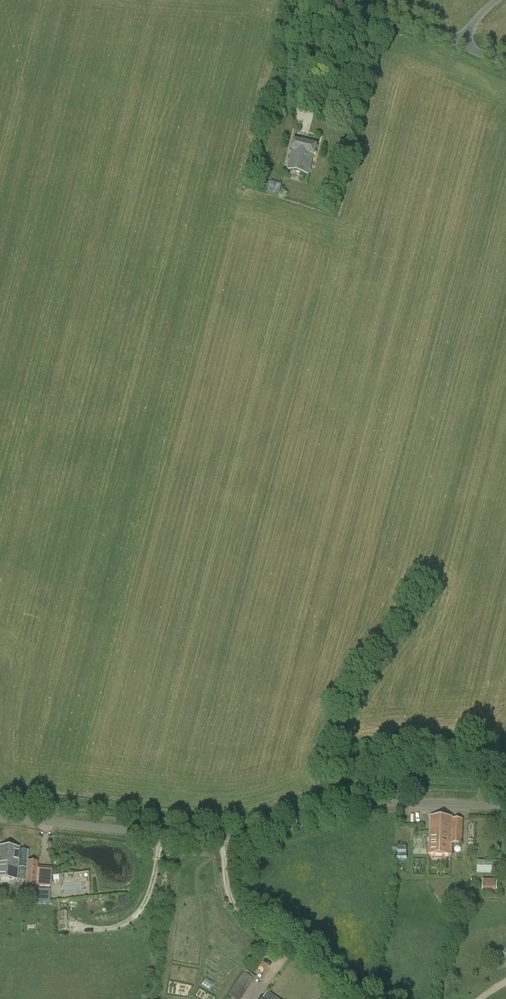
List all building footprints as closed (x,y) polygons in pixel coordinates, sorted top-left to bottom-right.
[(348,54),(334,52),(333,61),(346,63),(348,54)] [(315,155),(317,145),(294,140),(292,150),(293,150),(288,170),(309,175),(314,155),(315,155)] [(280,193),(282,184),(271,181),(269,190),(280,193)] [(452,855),(452,843),(462,844),(463,820),(453,819),(453,818),(431,817),(429,854),(452,855)] [(398,861),(407,861),(407,846),(398,846),(398,861)] [(26,871),(26,864),(27,861),(28,861),(28,851),(20,850),(20,848),(0,847),(0,879),(17,880),(25,881),(26,871)] [(36,886),(38,862),(28,861),(27,861),(26,864),(26,871),(25,881),(25,885),(36,886)] [(498,874),(498,862),(478,861),(477,874),(498,874)] [(483,890),(483,879),(473,879),(472,890),(483,890)] [(497,891),(497,880),(483,880),(483,891),(497,891)] [(254,981),(243,973),(228,996),(232,998),(242,998),(254,981)]
